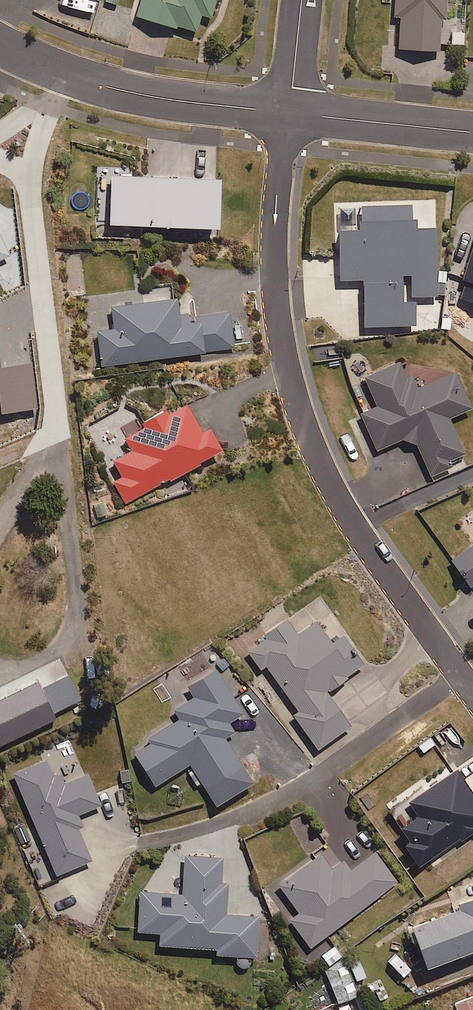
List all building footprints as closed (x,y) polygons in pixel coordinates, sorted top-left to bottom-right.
[(134,15),(194,30),(198,13),(209,16),(213,0),(138,0),(134,15)] [(393,14),(398,14),(397,46),(438,47),(439,16),(444,16),(445,0),(394,0),(393,14)] [(132,174),(132,167),(97,166),(97,177),(100,177),(99,221),(213,224),(214,175),(132,174)] [(411,226),(410,202),(358,203),(358,227),(336,228),(337,278),(362,277),(363,325),(414,324),(413,294),(435,294),(433,225),(411,226)] [(12,254),(0,230),(0,260),(12,254)] [(460,278),(463,279),(458,298),(472,302),(472,233),(460,278)] [(100,365),(233,346),(228,311),(190,316),(189,310),(175,312),(173,295),(108,304),(111,327),(95,330),(100,365)] [(1,413),(39,409),(32,363),(1,367),(0,358),(0,407),(1,413)] [(453,369),(412,387),(400,359),(362,376),(375,406),(360,412),(375,448),(401,437),(414,441),(430,477),(467,460),(447,416),(470,406),(453,369)] [(140,419),(143,425),(121,437),(129,450),(111,459),(121,477),(113,482),(124,501),(219,448),(206,425),(198,429),(182,401),(164,411),(162,407),(140,419)] [(453,557),(472,583),(472,542),(453,557)] [(324,690),(363,661),(340,630),(328,639),(314,621),(296,634),(286,620),(248,648),(257,660),(249,666),(265,688),(273,681),(297,713),(294,715),(317,747),(348,723),(324,690)] [(57,708),(101,694),(92,666),(48,680),(57,708)] [(173,708),(178,717),(144,737),(147,742),(133,751),(153,784),(186,764),(201,788),(240,764),(223,736),(232,730),(227,721),(241,712),(213,666),(184,683),(192,696),(173,708)] [(37,679),(0,697),(0,744),(55,717),(37,679)] [(77,813),(99,803),(86,772),(63,782),(58,772),(52,774),(46,759),(12,774),(54,873),(89,859),(77,830),(83,827),(77,813)] [(407,841),(403,844),(419,865),(434,853),(437,858),(472,831),(472,783),(467,787),(451,765),(405,798),(416,813),(396,827),(407,841)] [(309,854),(324,843),(304,814),(289,824),(309,854)] [(307,945),(397,882),(375,852),(347,872),(339,861),(330,868),(318,853),(267,889),(307,945)] [(234,964),(249,965),(250,955),(254,956),(257,915),(223,913),(226,882),(218,881),(220,856),(182,853),(181,866),(179,893),(139,890),(136,930),(158,931),(157,943),(214,947),(214,953),(235,954),(234,964)] [(472,952),(472,902),(458,907),(460,911),(415,926),(429,967),(472,952)] [(325,963),(340,955),(329,937),(314,945),(325,963)] [(352,980),(364,975),(357,957),(324,969),(336,1001),(357,994),(352,980)] [(453,1004),(455,1009),(472,1009),(472,996),(453,1004)]
